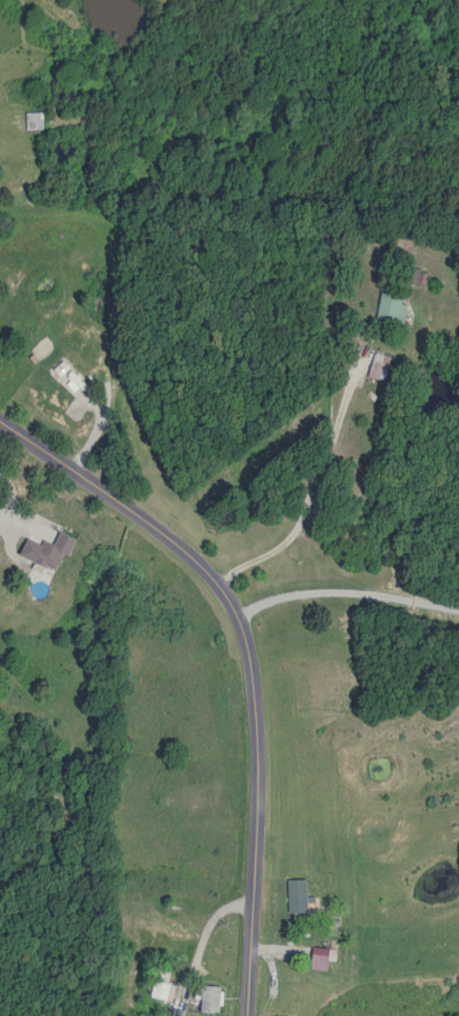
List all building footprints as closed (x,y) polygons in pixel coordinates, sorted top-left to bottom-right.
[(46,112),(27,112),(27,130),(46,130),(46,112)] [(378,320),(406,325),(410,296),(382,292),(378,320)] [(386,382),(393,358),(376,353),(369,377),(386,382)] [(290,879),(290,913),(310,913),(310,879),(290,879)] [(336,948),(313,948),(313,970),(336,970),(336,948)] [(167,1001),(174,970),(159,967),(152,997),(167,1001)] [(222,986),(200,986),(200,1013),(222,1013),(222,986)]
